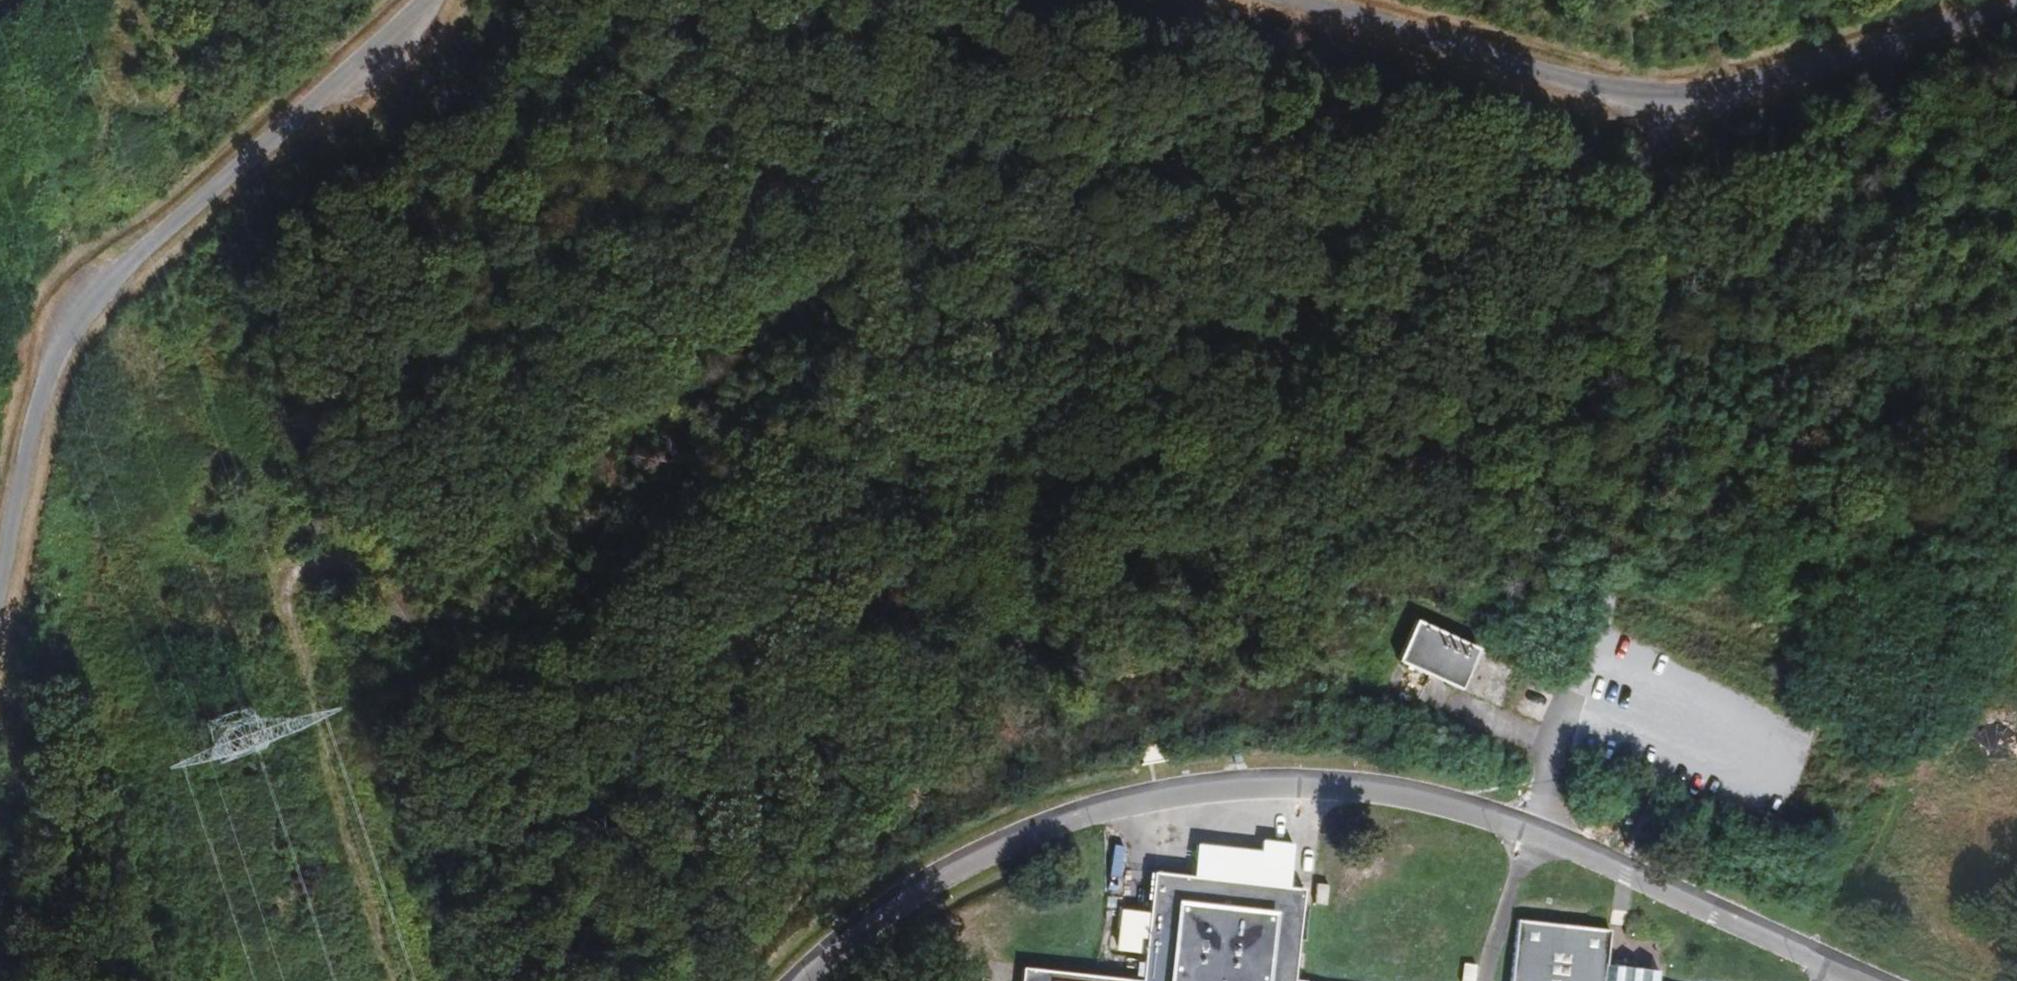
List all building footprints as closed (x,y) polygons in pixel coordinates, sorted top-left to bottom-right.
[(1416,620),(1398,660),(1463,689),(1481,650),(1416,620)] [(2016,751),(2016,707),(2006,704),(1995,706),(1986,713),(1980,723),(1980,734),(1984,745),(1993,752),(2004,755),(2015,753),(2016,751)] [(1263,872),(1262,885),(1287,887),(1288,875),(1263,872)] [(1024,967),(1022,980),(1295,980),(1305,889),(1287,887),(1262,885),(1154,873),(1142,980),(1024,967)] [(1329,884),(1317,883),(1315,905),(1326,906),(1329,884)] [(1518,921),(1511,980),(1605,980),(1610,930),(1518,921)] [(1464,963),(1462,980),(1475,980),(1477,964),(1464,963)] [(1605,980),(1660,980),(1661,970),(1606,966),(1605,980)]
